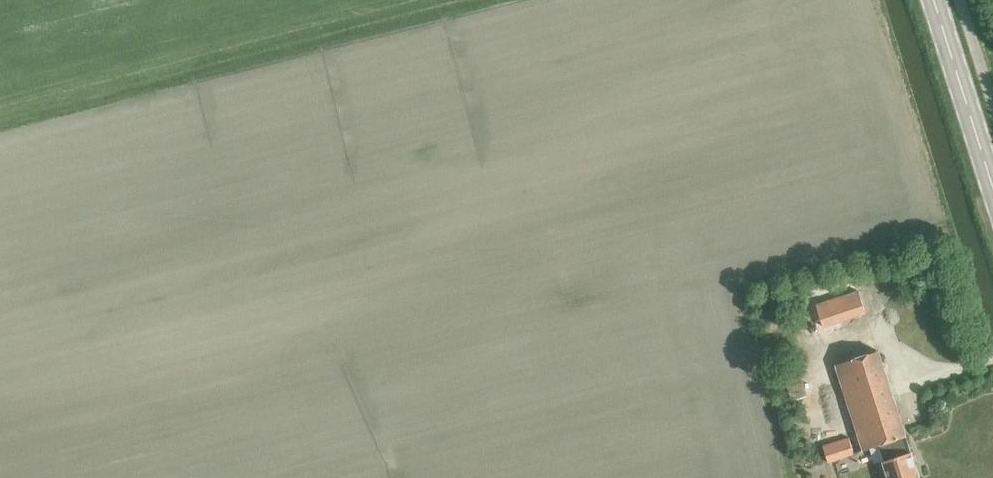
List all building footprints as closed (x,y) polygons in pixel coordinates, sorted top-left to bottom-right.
[(816,305),(823,327),(865,313),(858,291),(816,305)] [(878,351),(836,364),(864,451),(878,446),(889,477),(920,477),(878,351)] [(784,382),(791,404),(807,399),(801,377),(784,382)] [(823,446),(828,462),(854,454),(849,438),(823,446)]
